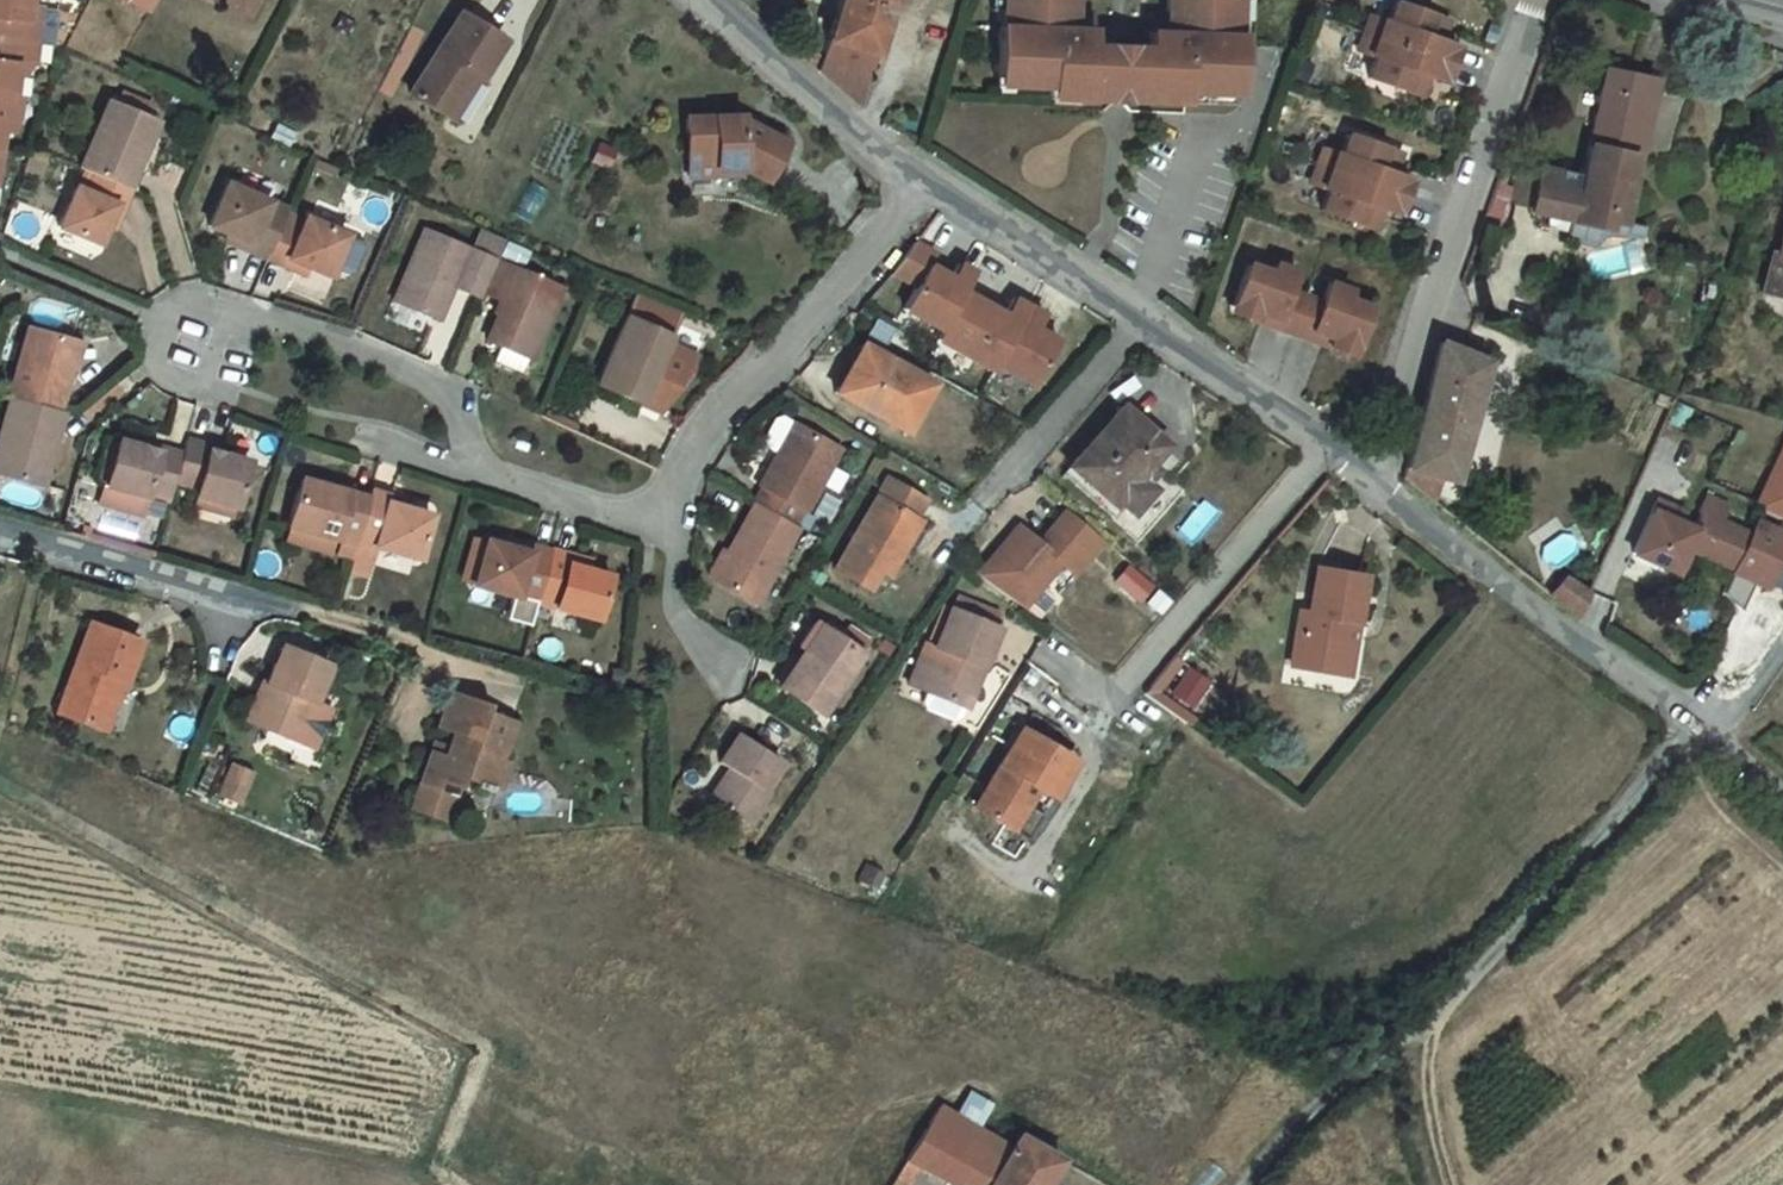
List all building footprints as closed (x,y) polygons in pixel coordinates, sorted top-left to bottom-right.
[(5,139),(14,103),(8,102),(11,82),(18,83),(29,68),(37,12),(25,10),(27,0),(0,0),(0,138),(5,139)] [(132,3),(154,15),(162,0),(133,0),(132,3)] [(261,21),(272,0),(222,0),(261,21)] [(831,76),(867,104),(903,0),(857,0),(831,76)] [(1089,5),(1017,3),(1018,5),(1017,27),(1016,43),(1013,43),(1011,92),(1030,92),(1030,103),(1065,104),(1084,105),(1083,115),(1178,118),(1178,107),(1197,108),(1232,109),(1233,98),(1252,99),(1253,50),(1250,50),(1251,34),(1252,13),(1252,10),(1181,8),(1180,30),(1179,48),(1163,47),(1162,64),(1139,63),(1138,80),(1122,79),(1123,63),(1104,62),(1104,46),(1087,45),(1088,28),(1089,5)] [(1018,5),(1007,6),(1006,27),(1017,27),(1018,5)] [(1262,13),(1252,13),(1251,34),(1261,35),(1262,13)] [(1468,40),(1416,19),(1408,40),(1402,38),(1389,72),(1394,74),(1387,95),(1439,115),(1445,99),(1439,97),(1441,92),(1462,100),(1475,66),(1454,58),(1456,54),(1462,55),(1468,40)] [(508,47),(463,20),(417,103),(448,123),(469,85),(481,93),(508,47)] [(1105,28),(1088,28),(1087,45),(1104,46),(1105,28)] [(1180,30),(1163,29),(1163,47),(1179,48),(1180,30)] [(1402,38),(1389,33),(1376,67),(1389,72),(1402,38)] [(1139,63),(1123,63),(1122,79),(1138,80),(1139,63)] [(1612,73),(1608,93),(1617,95),(1621,75),(1612,73)] [(1590,176),(1547,167),(1539,206),(1554,210),(1552,216),(1613,229),(1615,219),(1634,224),(1642,187),(1635,186),(1648,125),(1654,126),(1663,84),(1646,81),(1621,75),(1617,95),(1608,93),(1590,176)] [(489,97),(481,93),(469,85),(448,123),(466,135),(489,97)] [(1030,92),(1011,92),(1011,102),(1030,103),(1030,92)] [(1252,99),(1233,98),(1232,109),(1251,110),(1252,99)] [(1084,105),(1065,104),(1065,115),(1083,115),(1084,105)] [(119,106),(92,172),(109,180),(132,191),(141,165),(151,167),(168,130),(119,106)] [(1197,108),(1178,107),(1178,118),(1197,119),(1197,108)] [(745,119),(692,121),(694,162),(722,160),(723,171),(748,170),(770,181),(789,145),(745,122),(745,119)] [(1417,171),(1365,151),(1357,171),(1351,169),(1338,204),(1343,205),(1336,225),(1388,246),(1394,230),(1388,228),(1390,224),(1411,232),(1424,197),(1404,189),(1405,185),(1411,187),(1417,171)] [(722,160),(694,162),(695,180),(749,176),(748,170),(723,171),(722,160)] [(1517,202),(1539,206),(1547,167),(1526,162),(1517,202)] [(1351,169),(1339,164),(1325,199),(1338,204),(1351,169)] [(160,171),(151,167),(141,165),(132,191),(144,197),(147,198),(160,171)] [(133,220),(144,197),(132,191),(109,180),(100,205),(86,197),(66,242),(108,260),(127,218),(133,220)] [(243,257),(267,267),(287,216),(224,192),(207,233),(244,247),(243,257)] [(1554,210),(1539,206),(1537,213),(1552,216),(1554,210)] [(267,267),(289,277),(296,267),(336,284),(354,242),(287,216),(267,267)] [(482,303),(495,272),(503,254),(464,238),(457,256),(420,241),(393,313),(436,329),(449,299),(478,311),(482,303)] [(927,243),(903,270),(926,285),(910,309),(934,325),(930,331),(942,339),(971,293),(982,276),(968,266),(960,279),(940,266),(947,255),(927,243)] [(1775,253),(1765,294),(1782,298),(1782,255),(1775,253)] [(1287,277),(1265,268),(1261,276),(1284,285),(1287,277)] [(531,367),(559,299),(495,272),(482,303),(503,311),(487,351),(497,354),(491,372),(519,382),(525,365),(531,367)] [(1309,285),(1287,277),(1284,285),(1261,276),(1246,316),(1270,325),(1272,319),(1291,326),(1285,341),(1320,354),(1325,339),(1344,347),(1342,353),(1366,362),(1382,322),(1358,314),(1362,306),(1341,297),(1338,305),(1333,316),(1301,304),(1305,293),(1309,285)] [(1009,318),(971,293),(942,339),(994,373),(998,367),(1033,312),(1019,303),(1009,318)] [(1338,305),(1305,293),(1301,304),(1333,316),(1338,305)] [(683,318),(638,301),(629,324),(674,341),(683,318)] [(1385,314),(1362,306),(1358,314),(1382,322),(1385,314)] [(1048,322),(1033,312),(998,367),(1033,389),(1060,348),(1040,335),(1048,322)] [(1270,325),(1246,316),(1243,325),(1285,341),(1291,326),(1272,319),(1270,325)] [(674,341),(629,324),(603,392),(647,409),(648,409),(670,350),(674,341)] [(14,400),(56,412),(62,389),(69,393),(84,343),(28,330),(10,399),(14,400)] [(914,371),(855,338),(830,387),(888,422),(914,371)] [(1344,347),(1325,339),(1320,354),(1363,371),(1366,362),(1342,353),(1344,347)] [(1490,364),(1449,348),(1448,351),(1426,423),(1412,472),(1447,481),(1460,435),(1475,376),(1486,379),(1490,364)] [(670,350),(648,409),(667,416),(699,382),(701,361),(670,350)] [(931,380),(914,371),(888,422),(903,429),(931,380)] [(1486,379),(1475,376),(1460,435),(1471,438),(1486,379)] [(56,412),(14,400),(0,438),(0,441),(10,445),(3,477),(44,490),(63,415),(56,412)] [(1168,449),(1122,408),(1062,475),(1107,514),(1113,507),(1124,517),(1149,488),(1140,480),(1168,449)] [(762,515),(792,533),(803,515),(809,518),(844,458),(788,426),(781,428),(770,448),(772,454),(783,461),(765,494),(771,497),(761,515),(762,515)] [(188,456),(180,483),(203,489),(199,504),(238,515),(252,469),(212,458),(215,448),(192,442),(188,456)] [(154,485),(177,492),(180,483),(188,456),(165,449),(163,455),(122,444),(108,493),(149,505),(154,485)] [(1763,511),(1782,520),(1782,465),(1763,511)] [(1439,504),(1447,481),(1412,472),(1410,481),(1439,504)] [(922,501),(885,482),(839,570),(872,589),(883,570),(890,574),(898,558),(893,556),(922,501)] [(103,510),(144,522),(149,505),(108,493),(103,510)] [(360,550),(369,518),(351,512),(353,502),(319,493),(314,502),(303,499),(292,542),(331,553),(338,554),(341,544),(360,550)] [(1685,513),(1660,502),(1636,554),(1677,572),(1689,547),(1736,569),(1753,535),(1723,521),(1729,506),(1708,497),(1701,512),(1703,514),(1695,530),(1680,523),(1685,513)] [(371,511),(369,518),(360,550),(357,558),(378,565),(421,577),(432,536),(413,531),(392,525),(394,518),(371,511)] [(1024,529),(984,579),(1028,613),(1065,567),(1078,577),(1104,542),(1069,512),(1044,545),(1024,529)] [(803,539),(792,533),(762,515),(719,588),(763,611),(803,539)] [(416,524),(394,518),(392,525),(413,531),(416,524)] [(1753,535),(1736,569),(1735,571),(1757,582),(1768,587),(1778,565),(1782,554),(1782,533),(1780,532),(1758,522),(1753,535)] [(331,553),(292,542),(285,562),(324,572),(331,553)] [(514,545),(510,559),(531,566),(535,552),(514,545)] [(519,606),(542,612),(558,558),(535,552),(531,566),(510,559),(491,554),(479,594),(519,606)] [(378,565),(357,558),(352,577),(373,583),(378,565)] [(542,612),(609,631),(620,591),(576,577),(576,563),(558,558),(542,612)] [(1757,582),(1735,571),(1725,593),(1732,600),(1746,606),(1757,582)] [(1370,581),(1324,572),(1315,629),(1306,628),(1298,677),(1348,686),(1358,623),(1367,623),(1370,581)] [(373,583),(352,577),(349,588),(370,594),(373,583)] [(1568,579),(1556,597),(1580,616),(1584,610),(1590,594),(1568,579)] [(962,596),(958,607),(998,622),(1002,611),(962,596)] [(542,612),(519,606),(513,628),(536,635),(542,612)] [(958,607),(954,606),(939,647),(929,643),(914,684),(931,690),(927,700),(930,708),(959,719),(967,716),(970,706),(971,706),(1003,624),(998,622),(958,607)] [(154,647),(113,631),(98,679),(81,673),(65,714),(123,735),(154,647)] [(865,664),(827,639),(813,663),(805,663),(781,696),(822,726),(865,664)] [(331,673),(286,652),(264,703),(253,698),(243,728),(287,748),(308,757),(324,720),(313,715),(331,673)] [(1136,690),(1175,722),(1207,684),(1168,652),(1136,690)] [(435,751),(424,784),(460,796),(467,777),(481,782),(479,786),(495,792),(497,788),(502,790),(513,760),(504,757),(517,721),(489,711),(491,704),(453,692),(441,728),(456,733),(452,747),(449,756),(435,751)] [(783,767),(743,739),(726,763),(736,771),(714,802),(750,828),(772,797),(765,792),(783,767)] [(1082,771),(1031,739),(983,817),(1035,850),(1082,771)] [(438,742),(435,751),(449,756),(452,747),(438,742)] [(452,821),(460,796),(424,784),(415,808),(452,821)] [(939,1108),(890,1184),(918,1184),(927,1173),(948,1184),(1039,1184),(1049,1168),(1020,1149),(1013,1159),(939,1108)]
